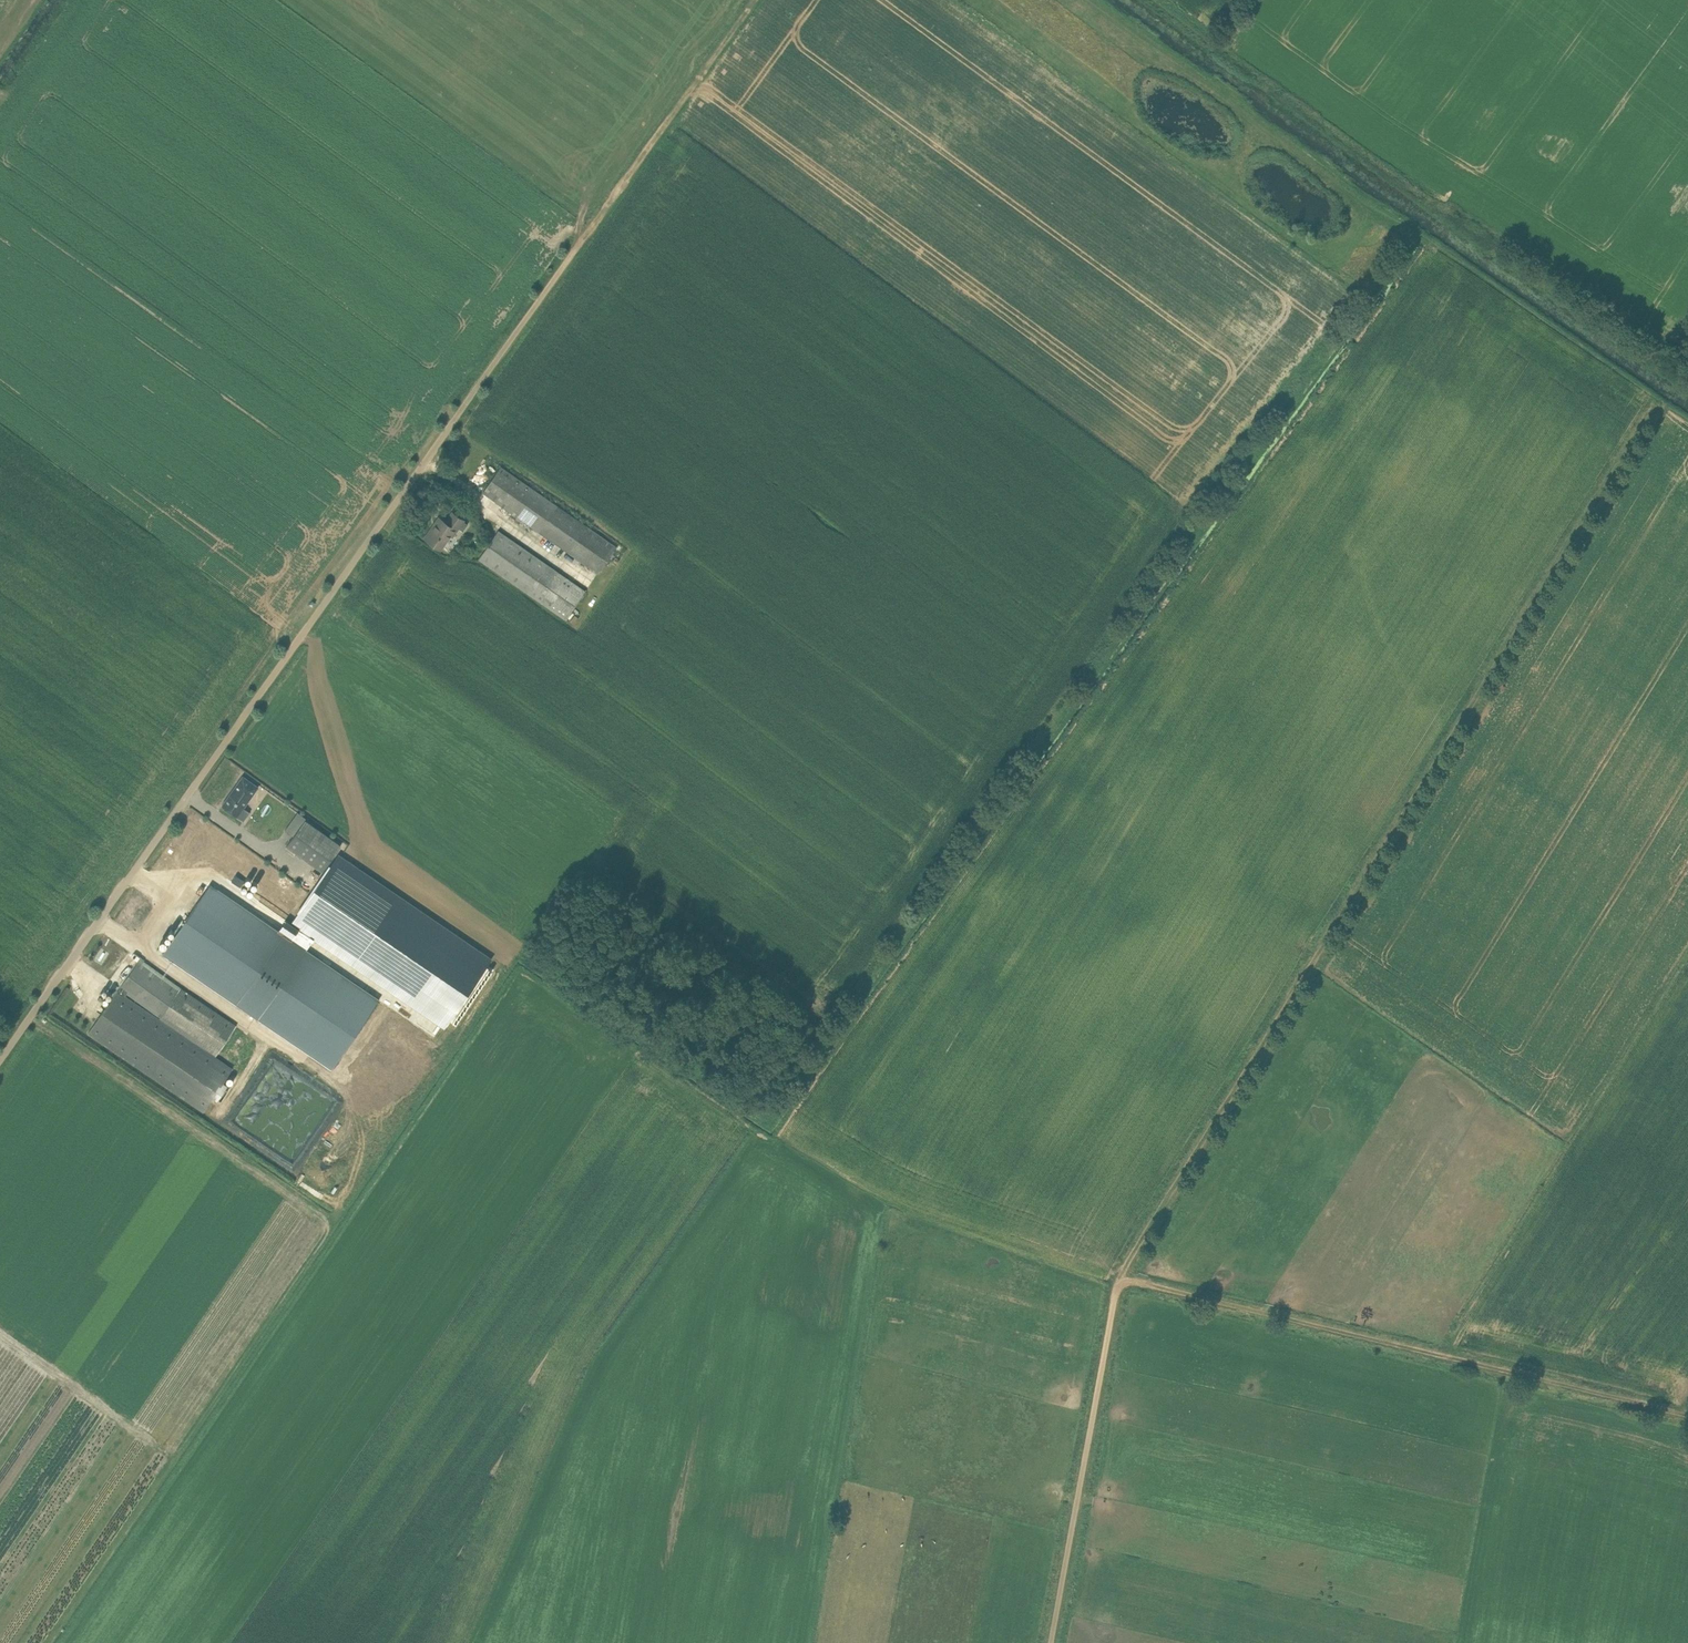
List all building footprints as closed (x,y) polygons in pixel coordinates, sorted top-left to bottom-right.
[(501,466),(483,492),(492,499),(595,570),(599,573),(617,547),(613,544),(510,473),(501,466)] [(425,538),(441,549),(450,535),(452,537),(459,527),(463,530),(468,523),(463,520),(464,520),(453,512),(446,522),(439,517),(435,524),(436,525),(433,529),(432,528),(425,538)] [(479,559),(566,620),(586,591),(499,530),(479,559)] [(222,805),(238,816),(259,786),(244,775),(222,805)] [(287,845),(323,871),(342,845),(306,819),(287,845)] [(339,855),(292,923),(300,928),(300,929),(445,1027),(449,1021),(456,1025),(494,969),(487,965),(491,958),(339,855)] [(379,999),(210,884),(163,953),(332,1068),(379,999)] [(138,961),(88,1032),(203,1111),(214,1095),(221,1100),(228,1089),(222,1085),(232,1069),(125,996),(128,992),(216,1055),(236,1026),(182,988),(135,953),(132,957),(138,961)]
